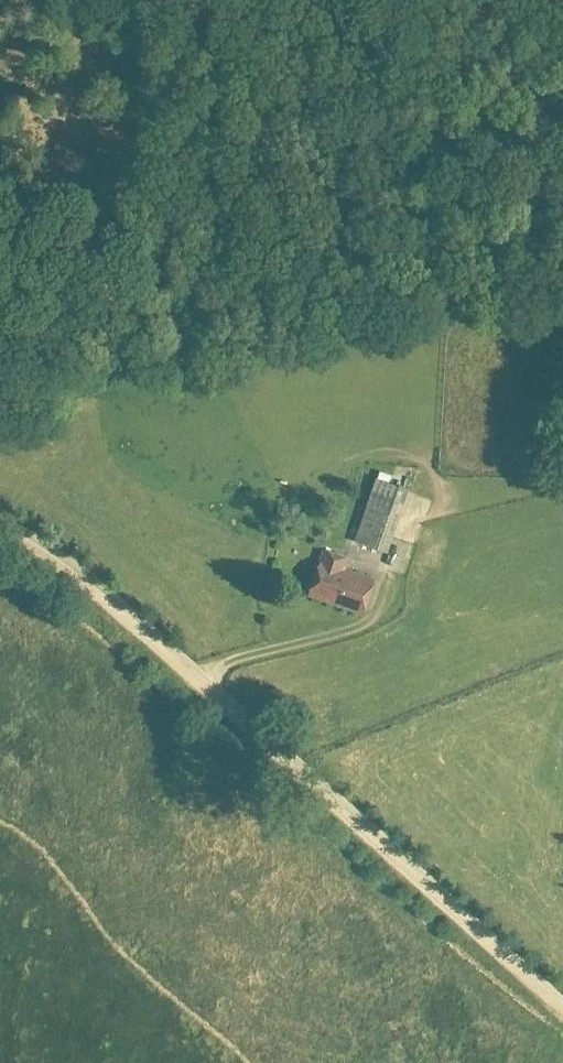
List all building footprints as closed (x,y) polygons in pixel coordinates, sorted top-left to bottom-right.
[(401,484),(378,476),(356,539),(379,547),(401,484)] [(362,611),(375,576),(345,566),(349,555),(325,546),(308,592),(362,611)]
